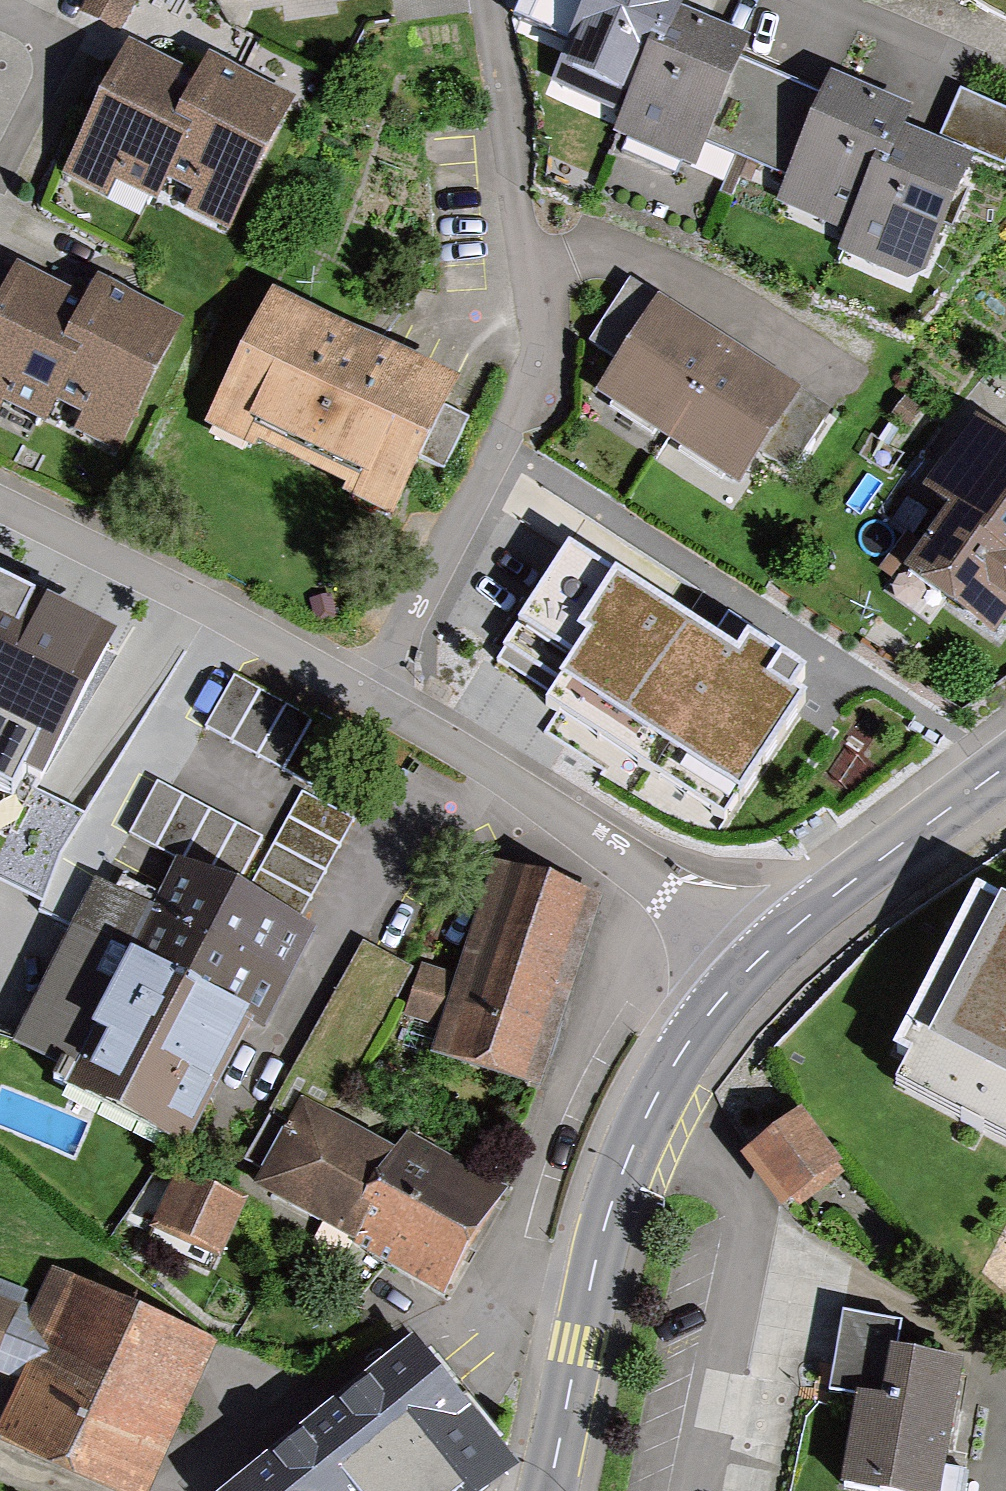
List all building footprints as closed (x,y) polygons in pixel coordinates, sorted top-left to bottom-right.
[(266,10),(335,0),(264,0),(266,10)] [(590,16),(562,82),(630,110),(622,129),(693,159),(704,132),(798,172),(787,199),(855,228),(847,248),(916,277),(964,164),(897,136),(906,115),(835,86),(826,107),(733,68),(743,44),(674,15),(680,0),(553,0),(590,16)] [(204,108),(123,69),(65,187),(153,230),(166,204),(233,237),(293,115),(219,79),(204,108)] [(961,97),(944,139),(1003,163),(1005,157),(1005,115),(961,97)] [(11,283),(0,305),(0,414),(4,406),(47,428),(51,421),(119,455),(184,323),(98,280),(87,302),(19,268),(11,283)] [(11,283),(0,278),(0,305),(11,283)] [(821,412),(631,292),(597,345),(628,365),(607,397),(737,479),(758,446),(788,465),(821,412)] [(450,393),(275,308),(216,429),(390,514),(450,393)] [(933,496),(960,515),(916,576),(994,632),(1005,615),(1005,453),(978,433),(933,496)] [(0,587),(0,797),(15,804),(26,782),(43,790),(116,644),(0,587)] [(804,705),(622,589),(551,700),(732,816),(804,705)] [(291,769),(319,718),(237,674),(210,725),(291,769)] [(297,940),(183,885),(167,918),(119,895),(34,1069),(195,1147),(297,940)] [(593,911),(510,886),(475,1000),(424,984),(405,1045),(456,1061),(450,1079),(533,1105),(593,911)] [(880,1072),(1005,1138),(1005,903),(977,888),(880,1072)] [(396,1161),(306,1110),(261,1189),(443,1293),(499,1197),(406,1144),(396,1161)] [(793,1122),(747,1161),(800,1223),(846,1183),(793,1122)] [(239,1213),(179,1184),(159,1227),(219,1255),(239,1213)] [(50,1289),(38,1318),(0,1302),(0,1370),(32,1383),(8,1441),(127,1490),(137,1490),(196,1350),(50,1289)] [(836,1321),(820,1415),(857,1421),(845,1490),(956,1490),(974,1379),(896,1366),(901,1332),(836,1321)] [(414,1360),(252,1490),(486,1490),(507,1475),(414,1360)]
